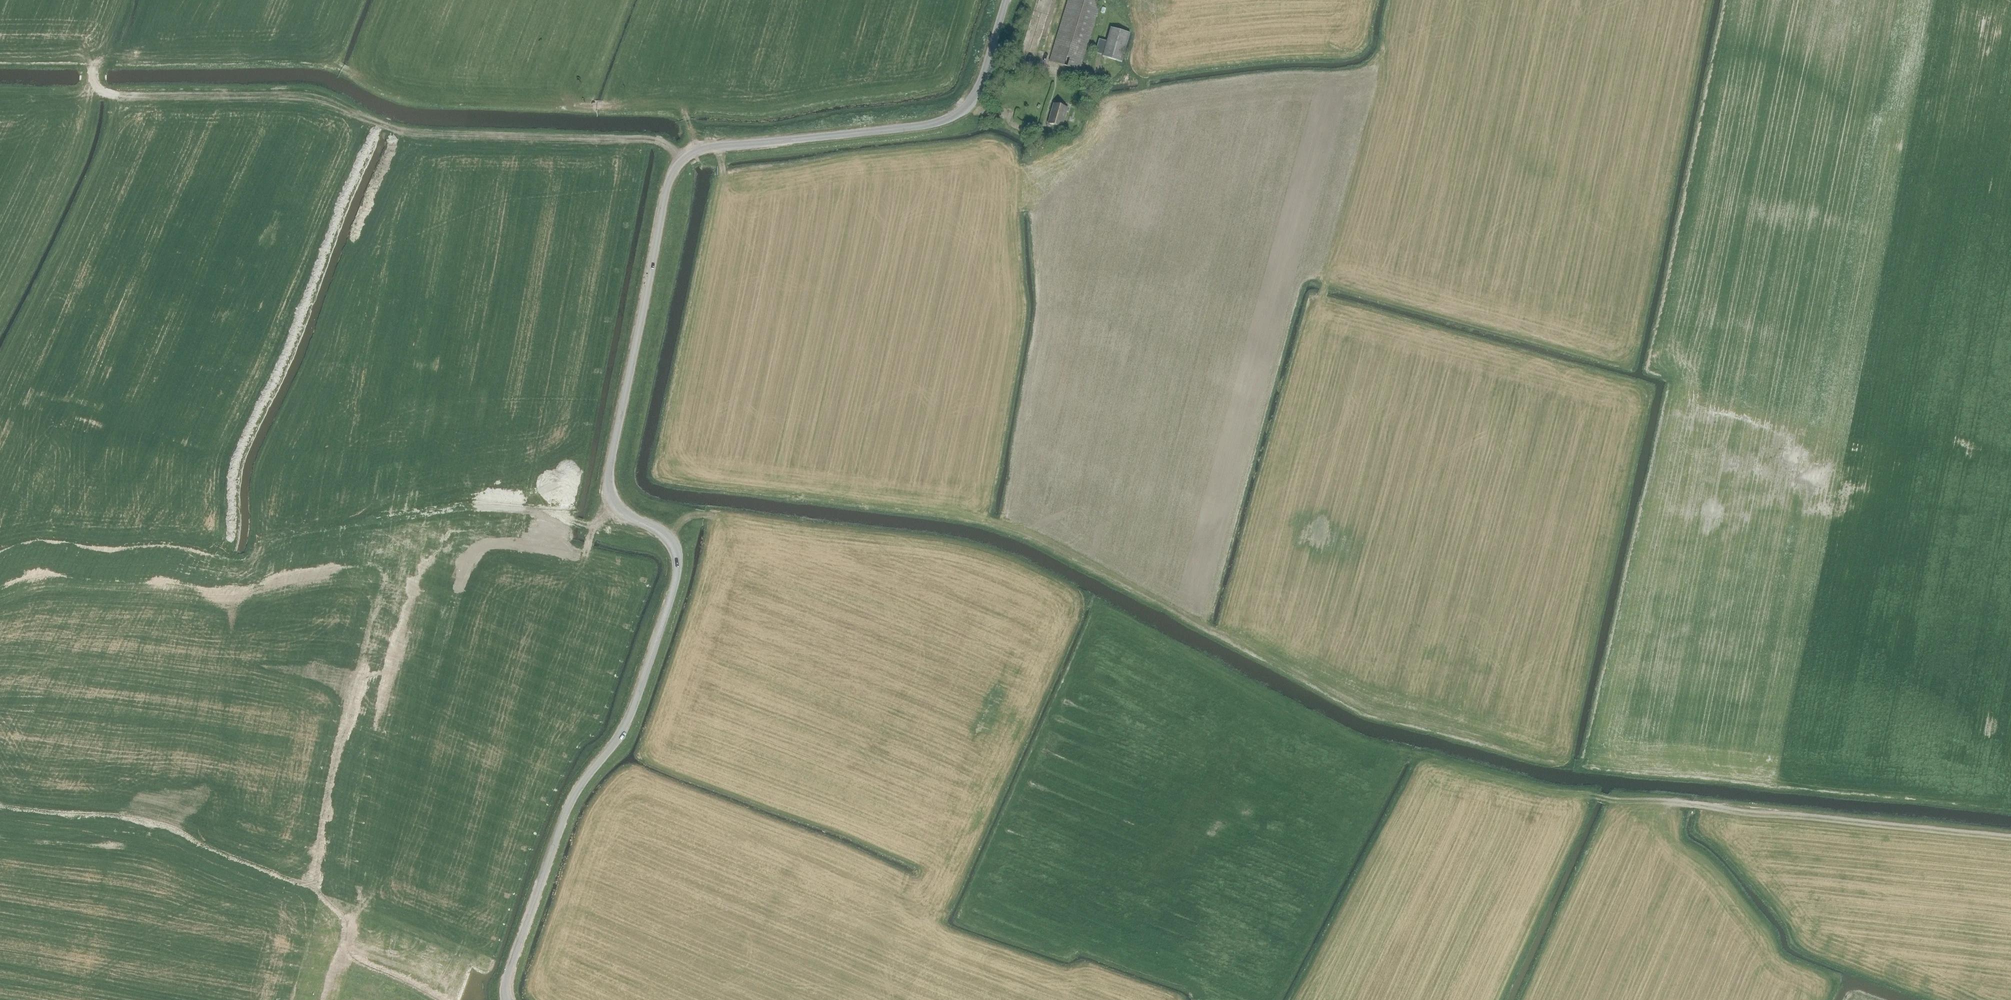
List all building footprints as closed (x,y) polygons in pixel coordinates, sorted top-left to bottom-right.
[(1079,70),(1101,0),(1069,0),(1050,62),(1079,70)] [(1103,56),(1102,57),(1122,63),(1130,34),(1111,28),(1106,43),(1100,41),(1096,54),(1103,56)] [(1054,105),(1048,124),(1062,128),(1067,109),(1054,105)]
